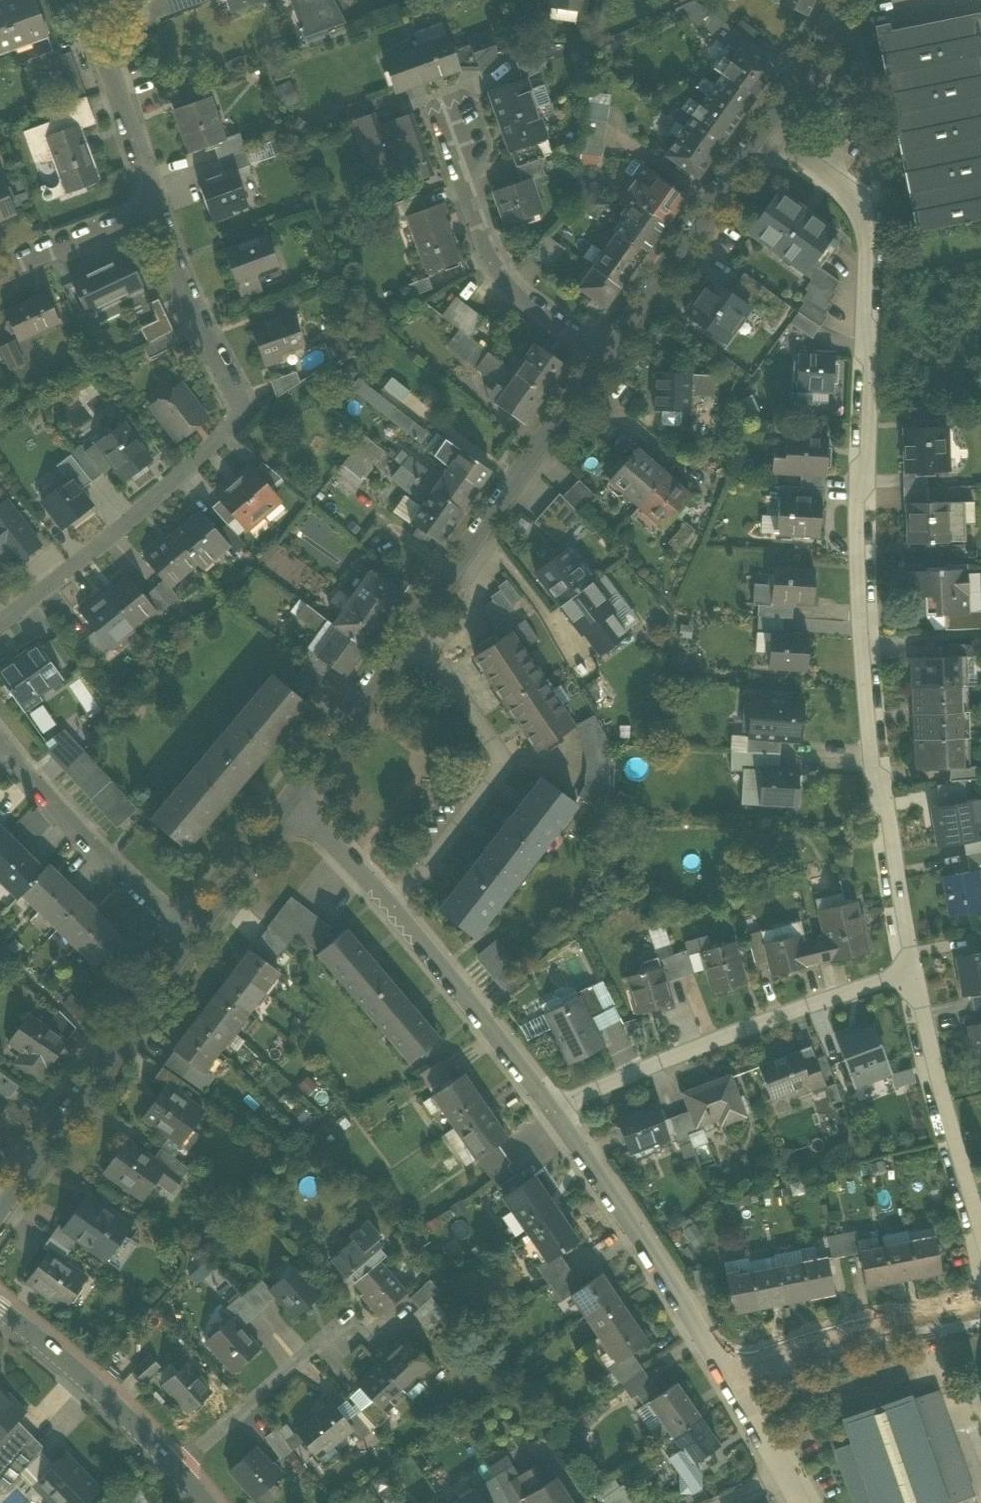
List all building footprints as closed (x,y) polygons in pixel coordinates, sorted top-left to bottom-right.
[(49,38),(36,0),(5,0),(0,2),(0,55),(49,38)] [(156,16),(155,16),(149,0),(132,0),(142,29),(159,24),(156,16)] [(155,16),(156,16),(200,0),(149,0),(155,16)] [(232,12),(262,2),(261,0),(228,0),(232,12)] [(309,49),(352,34),(334,0),(291,0),(309,49)] [(550,7),(577,10),(584,11),(586,0),(550,0),(549,7),(550,7)] [(675,10),(705,32),(716,17),(693,0),(675,9),(675,10)] [(806,16),(813,0),(773,0),(806,16)] [(576,20),(577,10),(550,7),(549,18),(576,20)] [(917,232),(980,219),(980,13),(979,14),(979,13),(978,14),(962,17),(890,31),(889,24),(877,26),(875,27),(876,34),(917,232)] [(734,30),(716,17),(705,32),(731,49),(740,33),(734,30)] [(741,21),(734,30),(740,33),(752,42),(759,33),(741,21)] [(470,45),(490,38),(488,30),(467,38),(470,45)] [(448,38),(419,48),(431,79),(459,69),(453,52),(448,38)] [(459,69),(479,69),(496,54),(490,38),(470,45),(453,52),(459,69)] [(395,92),(431,79),(419,48),(400,55),(401,58),(385,64),(395,92)] [(714,68),(722,74),(755,97),(773,72),(739,49),(727,67),(719,61),(714,68)] [(48,60),(64,105),(82,98),(86,97),(87,97),(71,52),(48,60)] [(516,61),(521,73),(543,65),(539,53),(516,61)] [(722,74),(684,128),(717,151),(755,97),(722,74)] [(500,121),(534,109),(528,91),(524,79),(490,91),(500,121)] [(543,85),(528,91),(534,109),(550,104),(543,85)] [(82,98),(92,125),(96,124),(86,97),(82,98)] [(211,97),(209,98),(224,139),(225,138),(211,97)] [(92,125),(82,98),(64,105),(58,107),(66,129),(66,130),(75,127),(77,130),(82,129),(92,125)] [(224,140),(224,139),(209,98),(174,110),(189,153),(213,144),(224,140)] [(580,154),(601,156),(606,121),(608,108),(587,105),(585,118),(582,143),(580,154)] [(545,140),(534,109),(500,121),(516,166),(537,159),(531,144),(545,140)] [(188,153),(189,153),(174,110),(173,110),(188,153)] [(408,166),(414,182),(433,175),(411,113),(391,120),(392,122),(378,127),(378,125),(360,131),(360,133),(374,170),(378,169),(383,182),(397,177),(394,170),(408,166)] [(351,122),(356,134),(360,133),(360,131),(378,125),(374,114),(351,122)] [(51,151),(66,191),(98,179),(92,161),(94,160),(88,145),(85,146),(83,138),(85,137),(82,129),(77,130),(75,127),(66,130),(66,129),(53,134),(49,122),(23,132),(33,158),(51,151)] [(697,179),(717,151),(684,128),(664,156),(697,179)] [(213,144),(218,160),(245,150),(240,133),(225,138),(224,139),(224,140),(213,144)] [(374,185),(383,182),(378,169),(374,170),(360,133),(356,134),(374,185)] [(218,160),(223,171),(249,161),(245,150),(218,160)] [(625,171),(634,178),(644,165),(635,158),(625,171)] [(526,179),(527,181),(543,176),(537,159),(516,166),(521,181),(526,179)] [(250,164),(249,161),(223,171),(224,174),(235,170),(250,164)] [(620,205),(627,205),(636,204),(666,224),(684,198),(684,197),(670,187),(672,185),(644,165),(634,178),(619,199),(620,205)] [(209,212),(228,205),(230,209),(247,203),(235,170),(224,174),(199,183),(209,212)] [(495,190),(507,224),(523,218),(521,213),(537,208),(527,181),(526,179),(521,181),(495,190)] [(15,211),(3,183),(0,184),(0,218),(15,211)] [(748,232),(805,273),(834,232),(778,191),(748,232)] [(395,204),(400,219),(407,216),(427,209),(422,194),(395,204)] [(407,216),(426,272),(460,260),(445,218),(450,216),(445,202),(427,209),(407,216)] [(626,219),(623,223),(651,244),(666,224),(636,204),(627,205),(620,214),(626,219)] [(521,213),(523,218),(539,213),(537,208),(521,213)] [(17,214),(15,211),(0,218),(0,222),(17,214)] [(623,223),(615,233),(644,254),(651,244),(623,223)] [(615,233),(591,267),(620,288),(644,254),(615,233)] [(224,251),(239,292),(260,284),(256,273),(278,265),(267,235),(224,251)] [(532,257),(551,271),(567,250),(547,235),(532,257)] [(72,282),(87,314),(89,313),(88,311),(111,300),(112,302),(143,287),(128,256),(72,282)] [(605,309),(620,288),(591,267),(576,288),(605,309)] [(810,277),(812,278),(832,292),(839,282),(818,267),(810,277)] [(748,308),(754,312),(769,291),(748,276),(734,296),(749,307),(748,308)] [(407,284),(411,295),(432,288),(429,278),(407,284)] [(834,293),(832,292),(812,278),(805,287),(807,289),(827,303),(834,293)] [(686,315),(724,342),(748,308),(749,307),(734,296),(711,280),(686,315)] [(239,292),(241,299),(262,291),(260,284),(239,292)] [(829,305),(827,303),(807,289),(800,298),(803,300),(822,314),(829,305)] [(791,306),(769,291),(754,312),(775,328),(791,306)] [(5,313),(18,341),(59,321),(46,295),(23,306),(23,305),(5,313)] [(459,329),(470,338),(482,323),(453,299),(441,315),(459,329)] [(824,316),(822,314),(803,300),(796,310),(798,312),(817,325),(824,316)] [(251,327),(265,365),(268,364),(268,363),(282,358),(279,351),(304,342),(293,312),(251,327)] [(819,326),(817,325),(798,312),(789,324),(810,339),(819,326)] [(140,329),(148,345),(173,331),(165,316),(140,329)] [(447,345),(469,362),(480,346),(470,338),(459,329),(447,345)] [(143,348),(148,359),(179,344),(174,333),(143,348)] [(0,347),(11,369),(23,363),(13,341),(0,347)] [(516,375),(545,395),(566,365),(534,342),(522,359),(525,361),(516,375)] [(488,352),(480,346),(469,362),(477,368),(488,352)] [(500,362),(488,352),(477,368),(490,377),(497,367),(500,362)] [(796,388),(832,390),(834,356),(798,354),(796,388)] [(509,369),(500,362),(497,367),(506,373),(509,369)] [(271,381),(277,398),(300,383),(296,372),(271,381)] [(654,409),(662,409),(682,410),(689,410),(690,395),(690,387),(691,375),(656,373),(654,409)] [(524,424),(545,395),(516,375),(505,390),(498,385),(493,392),(500,397),(495,404),(524,424)] [(702,387),(714,388),(715,376),(691,375),(690,387),(702,387)] [(388,418),(396,409),(358,379),(351,388),(388,418)] [(384,387),(401,401),(408,393),(390,379),(384,387)] [(155,410),(178,440),(207,419),(180,384),(168,393),(167,401),(155,410)] [(690,395),(701,396),(702,387),(690,387),(690,395)] [(701,396),(714,396),(714,388),(702,387),(701,396)] [(488,399),(495,404),(500,397),(493,392),(488,399)] [(167,401),(168,393),(151,406),(155,410),(167,401)] [(388,418),(421,444),(430,436),(396,409),(388,418)] [(681,423),(682,410),(662,409),(661,422),(664,425),(678,426),(681,423)] [(124,423),(96,444),(113,466),(125,481),(152,460),(124,423)] [(906,471),(906,472),(926,472),(943,471),(942,445),(947,445),(946,427),(905,428),(906,471)] [(343,464),(365,482),(389,455),(366,437),(343,464)] [(429,452),(433,455),(445,439),(441,437),(429,452)] [(801,473),(825,474),(827,440),(786,437),(786,451),(784,471),(801,473)] [(445,439),(433,455),(449,468),(461,450),(445,439)] [(102,474),(113,466),(96,444),(86,452),(85,452),(102,474)] [(70,453),(71,454),(92,481),(102,474),(85,452),(86,452),(81,445),(70,453)] [(610,480),(640,506),(666,476),(636,449),(627,460),(621,461),(618,465),(618,470),(610,480)] [(461,450),(449,468),(479,489),(491,471),(461,450)] [(772,471),(784,471),(786,451),(773,451),(772,471)] [(80,490),(92,481),(71,454),(56,465),(68,480),(71,478),(80,490)] [(426,486),(432,491),(440,481),(410,456),(402,466),(426,486)] [(252,469),(268,488),(281,477),(262,461),(252,469)] [(430,537),(440,543),(460,514),(462,512),(432,491),(426,486),(402,466),(392,478),(423,504),(410,523),(419,529),(415,535),(426,542),(430,537)] [(239,479),(235,483),(263,515),(279,500),(268,488),(252,469),(250,467),(238,478),(239,479)] [(462,512),(479,489),(449,468),(440,481),(432,491),(462,512)] [(903,471),(903,488),(927,487),(926,472),(906,472),(906,471),(903,471)] [(800,487),(803,487),(824,488),(825,474),(801,473),(800,487)] [(691,497),(666,476),(640,506),(664,527),(691,497)] [(42,500),(63,528),(92,506),(80,490),(71,478),(68,480),(42,500)] [(246,529),(263,515),(235,483),(231,486),(230,485),(217,495),(220,498),(236,517),(246,529)] [(582,485),(566,501),(582,517),(598,501),(582,485)] [(823,499),(824,488),(803,487),(803,498),(823,499)] [(928,503),(927,487),(903,488),(904,505),(907,505),(907,504),(928,503)] [(778,497),(777,514),(776,533),(819,536),(821,509),(822,509),(823,499),(803,498),(778,497)] [(211,506),(227,525),(236,517),(220,498),(211,506)] [(14,564),(40,544),(25,524),(23,526),(4,501),(0,504),(0,543),(5,550),(4,551),(14,564)] [(557,542),(582,517),(566,501),(541,526),(557,542)] [(907,505),(909,544),(949,542),(965,541),(964,502),(948,503),(948,502),(928,503),(907,504),(907,505)] [(186,525),(173,536),(197,563),(202,569),(229,545),(229,544),(218,532),(200,511),(186,524),(186,525)] [(763,533),(776,533),(777,514),(764,514),(763,533)] [(668,543),(677,551),(693,531),(685,523),(668,543)] [(245,545),(227,525),(218,532),(229,544),(229,545),(236,553),(245,545)] [(169,587),(197,563),(173,536),(173,535),(145,560),(163,580),(169,587)] [(535,572),(560,605),(591,582),(566,549),(535,572)] [(774,568),(772,583),(771,604),(791,605),(795,606),(795,601),(813,602),(815,571),(774,568)] [(968,613),(968,612),(966,573),(966,569),(910,571),(912,615),(944,614),(968,613)] [(371,572),(352,599),(385,622),(403,596),(371,572)] [(966,573),(968,612),(980,611),(980,585),(980,573),(966,573)] [(127,574),(104,593),(134,630),(156,613),(157,612),(144,596),(127,574)] [(613,612),(623,604),(601,574),(591,582),(613,612)] [(163,580),(154,588),(168,605),(177,597),(169,587),(163,580)] [(498,587),(500,590),(512,606),(521,599),(506,580),(498,587)] [(613,612),(591,582),(560,605),(583,635),(585,633),(611,613),(613,612)] [(760,603),(771,604),(772,583),(755,582),(753,603),(760,603)] [(157,615),(168,605),(154,588),(144,596),(157,612),(156,613),(157,615)] [(514,608),(512,606),(500,590),(490,597),(493,600),(504,615),(514,608)] [(111,649),(134,630),(104,593),(81,612),(96,630),(111,649)] [(474,656),(510,632),(486,596),(460,634),(474,656)] [(366,648),(385,622),(352,599),(334,625),(337,628),(366,648)] [(760,603),(759,616),(783,618),(791,618),(791,605),(771,604),(760,603)] [(294,614),(316,630),(324,618),(306,604),(300,612),(297,610),(294,614)] [(611,613),(624,631),(636,622),(623,604),(613,612),(611,613)] [(944,630),(980,628),(980,611),(968,612),(968,613),(944,614),(944,630)] [(585,633),(598,651),(625,632),(624,631),(611,613),(585,633)] [(782,634),(783,618),(759,616),(757,634),(771,635),(771,634),(782,634)] [(513,627),(527,647),(538,639),(525,619),(513,627)] [(346,677),(366,648),(337,628),(317,657),(331,666),(346,677)] [(82,641),(97,660),(111,649),(96,630),(82,641)] [(525,731),(538,750),(573,727),(559,705),(550,691),(540,677),(510,632),(474,656),(487,675),(486,675),(492,685),(493,684),(505,701),(518,721),(517,721),(524,731),(525,731)] [(771,635),(757,634),(757,652),(769,653),(771,635)] [(768,668),(806,670),(809,636),(782,634),(771,634),(771,635),(769,653),(768,668)] [(86,669),(97,660),(82,641),(71,650),(86,669)] [(960,656),(960,658),(973,657),(972,644),(945,645),(946,656),(960,656)] [(17,702),(34,691),(36,694),(61,677),(39,645),(0,672),(0,678),(17,702)] [(308,650),(301,660),(287,680),(310,696),(324,676),(331,666),(317,657),(308,650)] [(913,658),(914,688),(961,686),(960,658),(960,656),(946,656),(913,658)] [(975,657),(973,657),(960,658),(961,686),(976,686),(975,657)] [(273,676),(233,724),(266,752),(307,704),(273,676)] [(550,691),(559,705),(569,698),(559,685),(550,691)] [(914,688),(915,714),(962,712),(961,686),(914,688)] [(39,699),(36,694),(34,691),(17,702),(23,710),(39,699)] [(780,739),(801,741),(804,701),(750,697),(747,735),(747,737),(780,739)] [(915,714),(915,740),(963,738),(962,712),(915,714)] [(580,738),(585,761),(584,784),(579,797),(607,812),(611,744),(594,714),(573,727),(580,738)] [(233,724),(192,772),(226,800),(266,752),(233,724)] [(49,751),(119,826),(136,809),(63,730),(52,738),(56,743),(49,751)] [(746,750),(747,737),(747,735),(732,735),(731,749),(746,750)] [(747,737),(746,750),(746,751),(780,753),(780,739),(747,737)] [(964,767),(963,738),(915,740),(916,770),(949,769),(964,768),(964,767)] [(778,771),(780,753),(746,751),(746,750),(731,749),(730,770),(742,770),(748,771),(761,771),(761,770),(778,771)] [(949,769),(950,781),(963,779),(977,778),(977,766),(964,767),(964,768),(949,769)] [(761,770),(761,771),(759,802),(761,802),(797,804),(799,772),(778,771),(761,770)] [(761,805),(761,802),(759,802),(761,771),(748,771),(747,783),(742,782),(741,804),(761,805)] [(186,848),(226,800),(192,772),(152,820),(186,848)] [(518,806),(501,828),(537,855),(548,840),(547,840),(564,817),(565,818),(575,804),(540,777),(524,798),(523,798),(517,805),(518,806)] [(937,785),(941,808),(967,803),(964,781),(950,783),(937,785)] [(938,846),(963,842),(980,839),(980,827),(980,821),(980,801),(967,803),(941,808),(932,809),(938,846)] [(501,828),(476,861),(511,888),(537,855),(501,828)] [(3,875),(23,855),(11,844),(14,841),(7,834),(5,837),(0,842),(0,872),(3,875)] [(966,854),(980,851),(980,839),(963,842),(966,854)] [(26,852),(14,841),(11,844),(23,855),(26,852)] [(966,854),(968,867),(976,866),(980,865),(980,851),(966,854)] [(26,888),(41,873),(30,862),(33,859),(26,852),(23,855),(3,875),(0,878),(0,880),(10,889),(15,886),(22,893),(26,888)] [(44,870),(33,859),(30,862),(41,873),(44,870)] [(501,901),(511,888),(476,861),(438,910),(473,937),(484,923),(482,923),(500,900),(501,901)] [(48,865),(45,868),(57,879),(59,877),(48,865)] [(40,911),(44,906),(64,886),(67,883),(59,877),(57,879),(45,868),(44,870),(41,873),(26,888),(33,895),(30,900),(40,911)] [(950,915),(980,910),(980,893),(979,883),(977,871),(969,872),(943,877),(950,915)] [(78,894),(67,883),(64,886),(75,897),(78,894)] [(15,886),(10,889),(18,897),(22,893),(15,886)] [(59,929),(63,924),(82,904),(85,901),(78,894),(75,897),(64,886),(44,906),(51,913),(48,918),(59,929)] [(26,888),(22,893),(30,900),(33,895),(26,888)] [(815,899),(818,911),(845,904),(843,892),(815,899)] [(330,932),(290,900),(254,946),(275,963),(297,936),(316,950),(330,932)] [(96,912),(85,901),(82,904),(93,915),(96,912)] [(813,940),(819,963),(832,960),(867,952),(867,950),(871,949),(867,931),(862,931),(855,902),(845,904),(818,911),(824,938),(813,940)] [(77,947),(81,942),(100,922),(103,919),(96,912),(93,915),(82,904),(63,924),(70,931),(66,936),(77,947)] [(44,906),(40,911),(48,918),(51,913),(44,906)] [(655,949),(670,944),(661,918),(646,923),(655,949)] [(115,930),(103,919),(100,922),(112,933),(115,930)] [(808,920),(796,924),(798,934),(799,934),(802,943),(813,941),(808,920)] [(112,933),(100,922),(81,942),(88,949),(85,954),(96,965),(122,937),(115,930),(112,933)] [(63,924),(59,929),(66,936),(70,931),(63,924)] [(761,933),(764,944),(798,934),(796,924),(761,933)] [(353,994),(364,1007),(392,984),(346,930),(318,953),(331,968),(334,965),(356,991),(353,994)] [(747,936),(755,966),(768,962),(764,944),(761,933),(747,936)] [(799,934),(798,934),(764,944),(768,962),(772,976),(805,967),(805,966),(800,943),(802,943),(799,934)] [(695,973),(707,969),(701,951),(711,948),(708,935),(684,942),(687,950),(695,973)] [(800,943),(805,966),(819,963),(813,940),(813,941),(802,943),(800,943)] [(81,942),(77,947),(85,954),(88,949),(81,942)] [(732,942),(711,948),(701,951),(707,969),(714,993),(744,984),(732,942)] [(480,958),(503,986),(522,970),(499,943),(480,958)] [(658,960),(673,955),(670,944),(655,949),(657,957),(658,960)] [(251,950),(235,970),(263,992),(279,971),(251,950)] [(687,950),(673,955),(681,978),(695,973),(687,950)] [(963,995),(980,992),(980,953),(957,958),(963,995)] [(665,983),(681,978),(673,955),(658,960),(657,960),(659,967),(660,967),(665,983)] [(658,960),(657,957),(643,962),(638,971),(638,973),(659,967),(657,960),(658,960)] [(331,968),(353,994),(356,991),(334,965),(331,968)] [(627,977),(638,1014),(672,1004),(665,983),(660,967),(659,967),(638,973),(627,977)] [(248,1012),(263,992),(235,970),(220,990),(248,1012)] [(529,979),(522,970),(503,986),(511,995),(529,979)] [(592,987),(604,1012),(614,1007),(602,982),(592,987)] [(438,1037),(392,984),(364,1007),(376,1021),(379,1018),(401,1044),(398,1047),(410,1061),(438,1037)] [(582,1002),(590,1019),(604,1012),(592,987),(591,985),(576,993),(580,1003),(582,1002)] [(233,1031),(248,1012),(220,990),(205,1010),(233,1031)] [(580,1003),(576,993),(575,991),(559,999),(555,998),(544,1004),(543,1007),(545,1013),(544,1014),(547,1019),(580,1003)] [(61,1003),(77,1018),(87,1008),(71,992),(61,1003)] [(980,1009),(980,996),(972,998),(974,1010),(980,1009)] [(552,1029),(570,1063),(604,1046),(597,1033),(590,1019),(582,1002),(580,1003),(547,1019),(552,1029)] [(620,1021),(614,1007),(604,1012),(590,1019),(597,1033),(620,1021)] [(47,1027),(68,1041),(76,1028),(57,1010),(47,1027)] [(218,1051),(233,1031),(205,1010),(189,1029),(218,1051)] [(26,1070),(41,1080),(68,1041),(47,1027),(28,1014),(9,1042),(34,1059),(26,1070)] [(544,1014),(519,1027),(528,1038),(552,1029),(547,1019),(544,1014)] [(376,1021),(398,1047),(401,1044),(379,1018),(376,1021)] [(980,1074),(980,1024),(968,1026),(973,1058),(977,1058),(980,1074)] [(835,1037),(849,1074),(886,1059),(881,1046),(874,1027),(849,1037),(848,1033),(835,1037)] [(203,1071),(218,1051),(189,1029),(173,1050),(202,1072),(203,1071)] [(802,1062),(814,1057),(810,1045),(797,1050),(799,1054),(802,1062)] [(882,1046),(881,1046),(886,1059),(849,1074),(854,1088),(891,1075),(892,1074),(882,1046)] [(165,1064),(204,1091),(213,1078),(203,1071),(202,1072),(173,1050),(165,1064)] [(791,1089),(794,1097),(812,1090),(810,1084),(802,1062),(799,1054),(768,1066),(767,1063),(759,1066),(770,1097),(791,1089)] [(825,1055),(815,1059),(822,1079),(832,1075),(825,1055)] [(802,1062),(810,1084),(822,1079),(815,1059),(814,1057),(802,1062)] [(419,1074),(433,1095),(457,1078),(444,1058),(419,1074)] [(166,1085),(175,1092),(183,1081),(163,1067),(154,1079),(165,1086),(166,1085)] [(891,1075),(894,1088),(915,1082),(912,1069),(892,1074),(891,1075)] [(4,1101),(7,1097),(10,1099),(19,1086),(0,1072),(0,1098),(4,1101)] [(442,1107),(455,1127),(485,1106),(463,1074),(457,1078),(433,1095),(442,1107)] [(690,1110),(696,1126),(697,1126),(718,1118),(721,1124),(744,1116),(730,1077),(684,1094),(690,1110)] [(841,1101),(835,1083),(824,1087),(830,1105),(841,1101)] [(143,1117),(177,1141),(188,1126),(192,1129),(204,1112),(175,1092),(166,1085),(165,1086),(143,1117)] [(442,1107),(433,1095),(422,1102),(430,1115),(442,1107)] [(629,1151),(632,1150),(652,1142),(668,1137),(662,1121),(656,1104),(617,1118),(629,1151)] [(507,1138),(485,1106),(455,1127),(466,1142),(477,1159),(499,1144),(507,1138)] [(690,1110),(680,1114),(688,1137),(699,1132),(699,1130),(697,1126),(696,1126),(690,1110)] [(678,1141),(688,1137),(680,1114),(669,1119),(675,1134),(677,1141),(678,1141)] [(675,1134),(669,1119),(662,1121),(668,1137),(675,1134)] [(188,1126),(177,1141),(181,1144),(192,1129),(188,1126)] [(445,1134),(456,1149),(466,1142),(455,1127),(445,1134)] [(688,1137),(693,1148),(708,1142),(703,1128),(699,1130),(699,1132),(688,1137)] [(678,1141),(685,1158),(695,1154),(693,1148),(688,1137),(678,1141)] [(147,1193),(155,1181),(164,1168),(165,1167),(154,1159),(153,1158),(127,1140),(104,1173),(120,1184),(125,1178),(147,1193)] [(477,1159),(466,1142),(456,1149),(467,1166),(477,1159)] [(656,1152),(652,1142),(632,1150),(635,1160),(656,1152)] [(477,1159),(490,1178),(509,1164),(512,1163),(499,1144),(477,1159)] [(164,1168),(172,1174),(181,1163),(181,1162),(161,1148),(153,1158),(154,1159),(165,1167),(164,1168)] [(189,1169),(181,1163),(172,1174),(181,1180),(189,1169)] [(522,1183),(509,1164),(490,1178),(503,1197),(522,1183)] [(172,1174),(164,1168),(155,1181),(171,1193),(181,1180),(172,1174)] [(503,1197),(511,1208),(526,1229),(555,1208),(533,1176),(522,1183),(503,1197)] [(142,1199),(147,1193),(125,1178),(120,1184),(142,1199)] [(732,1196),(734,1207),(751,1202),(749,1191),(732,1196)] [(78,1239),(106,1259),(130,1225),(110,1211),(109,1212),(86,1197),(65,1227),(64,1228),(64,1229),(78,1239)] [(514,1237),(526,1229),(511,1208),(500,1215),(514,1237)] [(578,1240),(555,1208),(526,1229),(547,1260),(548,1261),(558,1254),(578,1240)] [(352,1272),(358,1279),(378,1261),(378,1262),(386,1255),(380,1248),(382,1246),(377,1240),(382,1236),(368,1220),(350,1237),(353,1240),(331,1260),(346,1277),(352,1272)] [(694,1223),(682,1231),(693,1247),(705,1239),(694,1223)] [(59,1225),(50,1237),(69,1251),(78,1239),(64,1229),(64,1228),(59,1225)] [(909,1242),(933,1238),(931,1227),(907,1232),(909,1242)] [(882,1235),(884,1247),(909,1242),(907,1232),(907,1230),(882,1235)] [(856,1231),(850,1232),(855,1254),(859,1253),(859,1252),(879,1248),(877,1236),(858,1240),(856,1231)] [(850,1232),(839,1234),(843,1256),(855,1254),(850,1232)] [(832,1258),(843,1256),(839,1234),(828,1237),(832,1258)] [(62,1260),(69,1251),(50,1237),(43,1248),(48,1252),(48,1251),(62,1260)] [(933,1238),(909,1242),(915,1274),(941,1269),(935,1238),(933,1238)] [(890,1279),(915,1274),(909,1242),(884,1247),(890,1279)] [(815,1246),(800,1249),(802,1263),(817,1260),(815,1246)] [(865,1284),(890,1279),(884,1247),(879,1248),(859,1252),(859,1253),(865,1284)] [(774,1254),(774,1256),(777,1268),(802,1263),(800,1249),(774,1254)] [(26,1281),(64,1308),(86,1277),(62,1260),(48,1251),(48,1252),(26,1281)] [(537,1266),(550,1284),(570,1271),(558,1254),(548,1261),(547,1260),(537,1266)] [(749,1261),(751,1273),(777,1268),(774,1256),(749,1261)] [(724,1262),(726,1273),(737,1271),(737,1275),(751,1273),(749,1261),(749,1257),(724,1262)] [(817,1260),(802,1263),(808,1294),(834,1290),(827,1258),(817,1260)] [(406,1293),(378,1262),(378,1261),(358,1279),(355,1281),(370,1298),(367,1301),(380,1316),(406,1293)] [(783,1299),(808,1294),(802,1263),(777,1268),(783,1299)] [(277,1297),(295,1318),(321,1294),(306,1277),(304,1280),(293,1268),(270,1289),(277,1297)] [(757,1304),(783,1299),(777,1268),(751,1273),(757,1304)] [(581,1287),(570,1271),(550,1284),(561,1301),(575,1292),(574,1292),(581,1287)] [(732,1309),(757,1304),(751,1273),(737,1275),(737,1271),(726,1273),(727,1277),(726,1278),(732,1309)] [(575,1292),(589,1313),(615,1295),(600,1274),(581,1287),(574,1292),(575,1292)] [(260,1278),(252,1285),(269,1304),(277,1297),(270,1289),(260,1278)] [(409,1298),(419,1309),(430,1298),(439,1290),(430,1279),(409,1298)] [(258,1313),(269,1304),(252,1285),(241,1295),(258,1313)] [(241,1328),(258,1313),(241,1295),(225,1309),(232,1318),(241,1328)] [(589,1313),(603,1334),(629,1316),(615,1295),(589,1313)] [(439,1308),(430,1298),(419,1309),(413,1314),(422,1323),(439,1308)] [(439,1308),(422,1323),(427,1329),(445,1314),(439,1308)] [(647,1342),(629,1316),(603,1334),(600,1336),(618,1362),(631,1354),(647,1342)] [(222,1360),(233,1373),(260,1349),(241,1328),(232,1318),(208,1339),(224,1357),(222,1360)] [(407,1339),(379,1365),(401,1388),(412,1400),(428,1384),(422,1378),(434,1367),(407,1339)] [(613,1371),(620,1381),(640,1367),(631,1354),(618,1362),(620,1366),(613,1371)] [(134,1371),(143,1382),(159,1367),(150,1356),(134,1371)] [(163,1384),(182,1368),(171,1356),(159,1367),(143,1382),(158,1398),(168,1390),(163,1384)] [(168,1390),(188,1412),(211,1393),(206,1387),(197,1377),(186,1365),(182,1368),(163,1384),(168,1390)] [(389,1400),(401,1388),(379,1365),(358,1384),(373,1400),(384,1412),(385,1411),(392,1404),(393,1403),(389,1400)] [(622,1384),(631,1397),(650,1383),(642,1371),(622,1384)] [(200,1375),(197,1377),(206,1387),(209,1385),(200,1375)] [(649,1401),(673,1435),(699,1417),(675,1383),(649,1401)] [(25,1413),(0,1387),(0,1437),(15,1423),(25,1413)] [(413,1401),(412,1400),(401,1388),(389,1400),(393,1403),(392,1404),(400,1413),(413,1401)] [(908,1401),(944,1502),(954,1502),(973,1496),(937,1391),(908,1401)] [(360,1410),(374,1426),(388,1415),(385,1411),(384,1412),(373,1400),(360,1410)] [(855,1442),(876,1502),(944,1502),(908,1401),(848,1421),(855,1442)] [(297,1431),(313,1450),(326,1439),(330,1444),(349,1429),(350,1428),(345,1422),(332,1405),(313,1420),(312,1419),(297,1431)] [(349,1429),(358,1439),(369,1430),(355,1413),(345,1422),(350,1428),(349,1429)] [(719,1445),(699,1417),(673,1435),(659,1445),(679,1473),(679,1493),(692,1493),(701,1486),(700,1473),(694,1463),(719,1445)] [(0,1437),(0,1451),(11,1462),(32,1439),(15,1423),(0,1437)] [(266,1439),(280,1459),(292,1450),(278,1431),(266,1439)] [(21,1471),(42,1449),(32,1439),(11,1462),(0,1476),(0,1485),(6,1490),(21,1471)] [(317,1455),(330,1444),(326,1439),(313,1450),(317,1455)] [(855,1442),(836,1449),(855,1502),(876,1502),(855,1442)] [(229,1470),(255,1499),(282,1474),(273,1464),(271,1465),(255,1447),(229,1470)] [(55,1464),(42,1449),(21,1471),(34,1484),(55,1464)] [(11,1462),(0,1451),(0,1476),(11,1462)] [(60,1502),(86,1502),(100,1490),(77,1466),(78,1465),(66,1452),(55,1464),(34,1484),(46,1497),(50,1493),(60,1502)] [(520,1501),(528,1496),(527,1495),(555,1477),(544,1460),(519,1476),(507,1483),(520,1501)] [(480,1483),(496,1473),(489,1462),(473,1472),(480,1483)] [(494,1477),(508,1502),(517,1502),(520,1501),(507,1483),(519,1476),(513,1465),(494,1477)] [(494,1477),(483,1484),(493,1502),(508,1502),(494,1477)] [(555,1477),(527,1495),(528,1496),(532,1502),(571,1502),(555,1477)] [(606,1502),(635,1502),(623,1485),(603,1498),(606,1502)] [(455,1502),(485,1502),(476,1489),(455,1502)]
